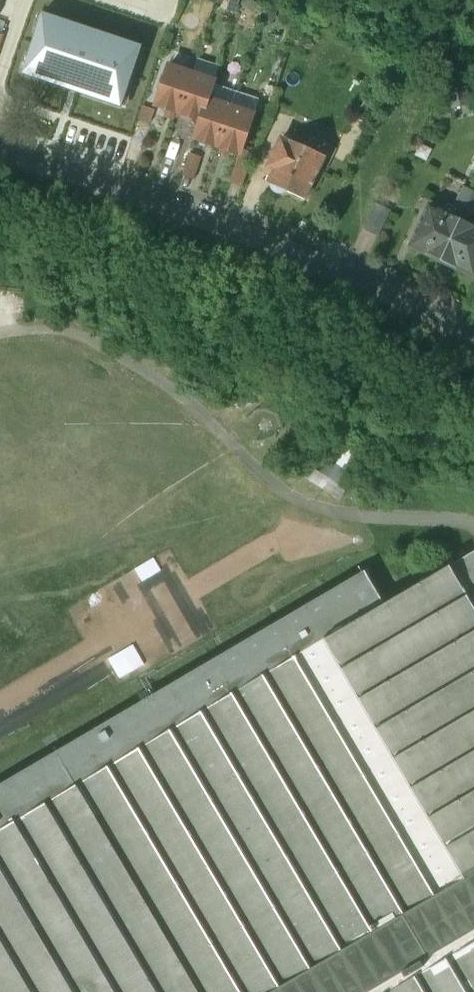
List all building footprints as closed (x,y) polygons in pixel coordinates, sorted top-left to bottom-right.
[(142,46),(43,14),(23,74),(121,107),(142,46)] [(191,73),(168,65),(164,77),(162,77),(158,88),(161,88),(155,105),(178,113),(191,73)] [(191,73),(178,113),(200,120),(208,98),(208,99),(214,80),(191,73)] [(462,85),(449,87),(451,104),(465,102),(462,85)] [(208,99),(208,98),(200,120),(194,138),(217,146),(230,106),(208,99)] [(155,106),(144,102),(138,118),(150,122),(155,106)] [(253,114),(230,106),(217,146),(240,154),(245,137),(248,138),(251,127),(249,126),(253,114)] [(324,155),(282,137),(266,173),(273,176),(270,183),(271,184),(271,187),(272,191),(274,193),(277,194),(281,194),(284,193),(286,191),(305,199),(324,155)] [(201,157),(190,153),(182,175),(193,179),(201,157)] [(249,161),(238,157),(231,180),(242,184),(249,161)] [(473,193),(463,188),(454,207),(459,209),(455,219),(460,221),(473,193)] [(473,193),(460,221),(466,224),(470,215),(473,216),(473,193)] [(389,211),(374,203),(362,228),(378,235),(389,211)] [(455,219),(429,207),(416,236),(413,237),(410,243),(412,250),(419,253),(421,252),(441,262),(460,221),(455,219)] [(460,221),(441,262),(462,271),(463,273),(470,276),(473,275),(473,228),(466,224),(460,221)] [(453,563),(452,562),(383,602),(365,571),(0,786),(0,991),(473,991),(473,550),(453,563)]
